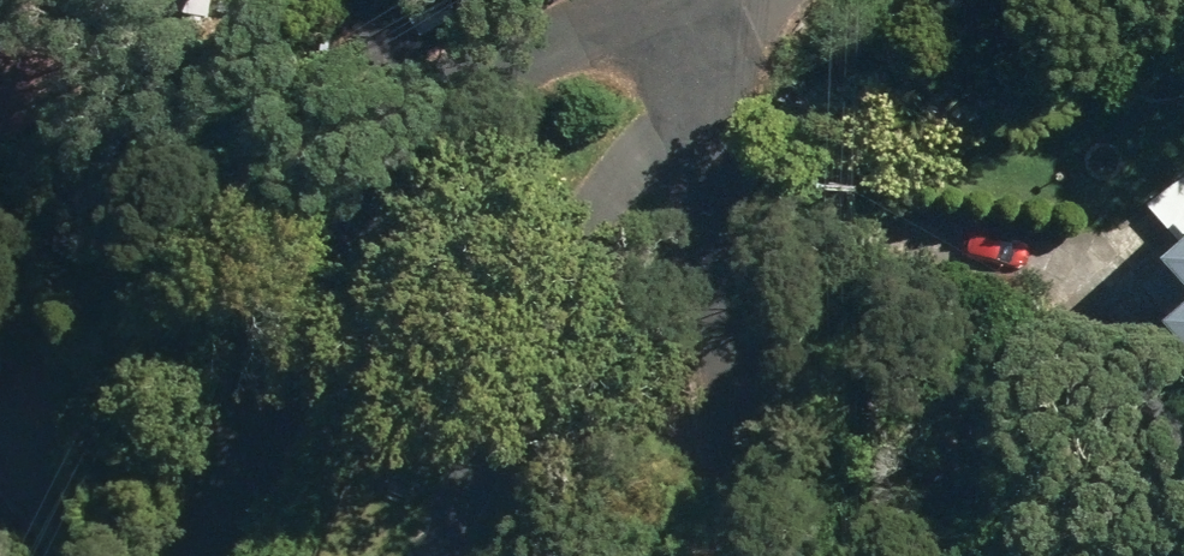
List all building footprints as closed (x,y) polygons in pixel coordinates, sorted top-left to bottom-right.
[(1183,385),(1183,243),(1125,296),(1157,332),(1146,343),(1183,385)]
